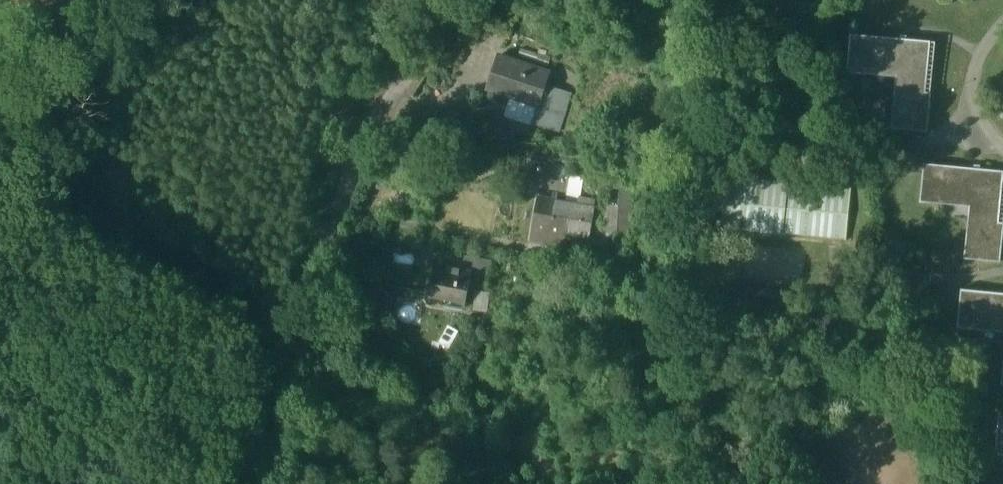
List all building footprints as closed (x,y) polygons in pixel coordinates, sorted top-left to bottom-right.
[(930,43),(869,37),(869,42),(850,40),(847,73),(867,75),(868,69),(895,72),(894,77),(896,77),(892,129),(927,132),(931,94),(925,94),(930,43)] [(549,74),(497,57),(487,89),(537,106),(538,107),(545,86),(549,74)] [(570,94),(545,86),(538,107),(537,106),(531,124),(557,133),(570,94)] [(943,166),(942,171),(924,170),(921,202),(941,203),(941,198),(968,200),(968,206),(970,206),(964,259),(1000,262),(1002,231),(1002,224),(998,224),(1002,176),(1002,172),(943,166)] [(565,203),(539,198),(532,241),(564,247),(566,235),(589,239),(594,208),(577,205),(582,179),(569,177),(565,203)] [(851,190),(727,178),(723,220),(719,220),(719,224),(722,224),(722,227),(846,239),(851,190)] [(631,227),(617,226),(619,207),(607,206),(603,246),(630,248),(631,227)] [(663,217),(647,216),(646,226),(662,228),(663,217)] [(490,263),(466,258),(463,271),(471,273),(470,274),(487,277),(490,263)] [(459,270),(447,268),(435,266),(428,302),(445,305),(445,301),(464,305),(470,274),(471,273),(463,271),(463,272),(459,271),(459,270)] [(476,309),(491,310),(493,291),(477,290),(476,309)] [(981,292),(980,297),(961,295),(958,327),(977,329),(978,323),(1002,325),(1002,294),(981,292)] [(400,298),(400,322),(421,323),(421,298),(400,298)] [(446,324),(439,342),(452,347),(459,330),(446,324)]
